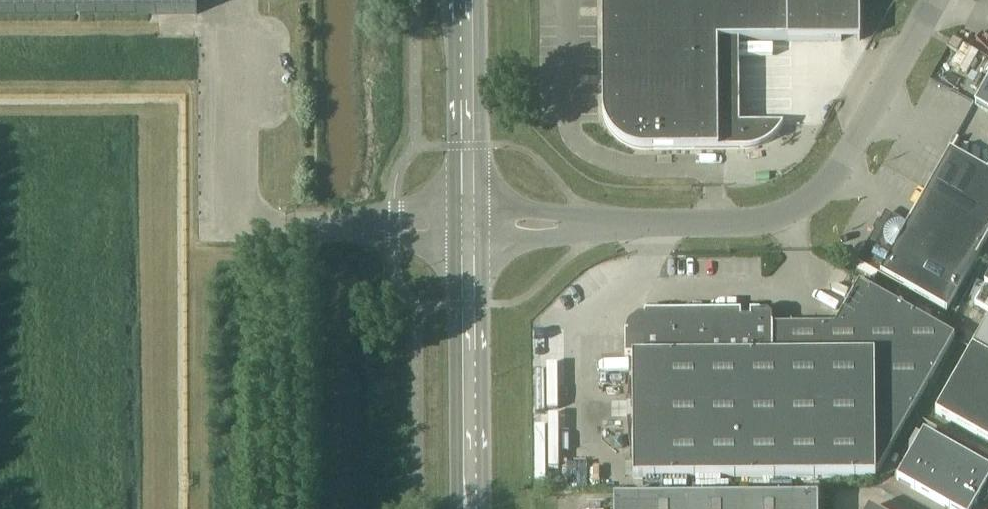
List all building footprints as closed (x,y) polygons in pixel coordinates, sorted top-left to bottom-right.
[(159,14),(197,14),(197,0),(0,0),(0,15),(159,14)] [(602,107),(602,109),(603,111),(603,114),(604,117),(604,119),(605,122),(606,124),(607,126),(609,129),(610,131),(612,133),(615,137),(617,139),(619,140),(621,142),(626,145),(631,147),(636,148),(638,149),(641,149),(646,149),(745,149),(747,148),(750,148),(753,148),(758,146),(763,144),(765,143),(767,142),(770,141),(772,139),(776,135),(779,131),(781,129),(782,127),(783,125),(784,122),(786,119),(787,116),(787,114),(788,111),(788,108),(788,106),(788,103),(718,104),(717,41),(859,40),(860,40),(860,0),(602,0),(602,107)] [(947,47),(948,48),(952,50),(957,53),(960,49),(963,43),(953,37),(947,47)] [(975,105),(987,112),(987,83),(975,105)] [(987,172),(950,151),(935,178),(987,208),(987,171),(987,172)] [(860,261),(947,311),(987,238),(987,208),(935,178),(907,226),(886,215),(860,261)] [(955,336),(859,282),(834,325),(773,326),(773,325),(772,325),(772,317),(768,313),(760,313),(750,313),(750,319),(741,319),(741,313),(644,314),(644,317),(638,317),(628,328),(628,334),(625,334),(625,358),(633,358),(632,372),(630,372),(629,378),(627,398),(627,418),(629,438),(631,452),(633,453),(633,479),(875,477),(875,472),(878,471),(955,336)] [(984,286),(974,303),(987,311),(987,288),(984,286)] [(972,349),(987,358),(987,320),(972,349)] [(972,349),(935,413),(987,443),(987,358),(972,349)] [(987,502),(987,470),(923,433),(897,480),(949,508),(973,508),(977,502),(986,506),(987,502)] [(614,499),(614,508),(818,508),(818,498),(614,499)]
